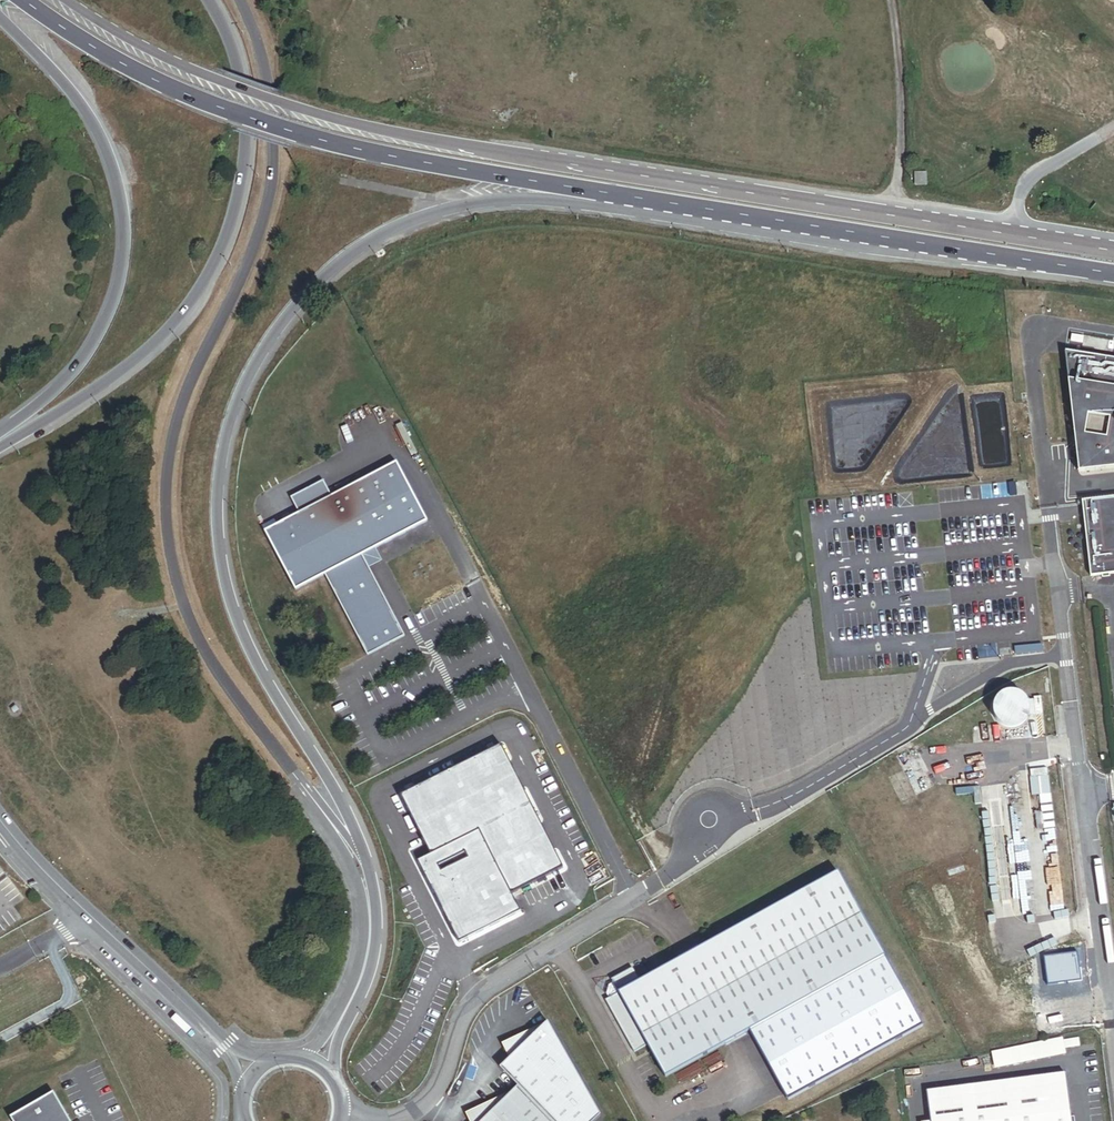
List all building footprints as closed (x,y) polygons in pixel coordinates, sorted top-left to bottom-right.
[(926,191),(924,170),(913,171),(915,192),(926,191)] [(1062,350),(1076,471),(1113,466),(1113,358),(1062,350)] [(268,527),(298,584),(325,569),(360,551),(424,516),(394,460),(330,494),(300,510),(268,527)] [(323,481),(293,497),(300,510),(330,494),(323,481)] [(1080,500),(1088,576),(1113,573),(1113,497),(1080,500)] [(368,652),(403,634),(360,551),(325,569),(368,652)] [(1016,656),(1044,652),(1043,644),(1015,648),(1016,656)] [(995,730),(1029,732),(1031,698),(996,696),(995,730)] [(430,857),(417,863),(459,944),(520,913),(511,895),(563,869),(500,744),(400,796),(430,857)] [(1031,770),(1031,797),(1041,797),(1041,804),(1050,804),(1050,770),(1031,770)] [(923,1026),(882,957),(836,873),(639,981),(633,969),(612,980),(614,983),(619,992),(607,999),(605,1000),(627,1041),(641,1034),(665,1076),(748,1027),(790,1099),(923,1026)] [(607,999),(619,992),(614,983),(610,984),(605,995),(607,999)] [(510,1058),(499,1068),(517,1087),(508,1096),(507,1095),(467,1114),(471,1120),(595,1120),(601,1116),(547,1022),(543,1026),(543,1025),(503,1044),(510,1058)] [(1082,1043),(1080,1035),(1064,1038),(1066,1046),(1082,1043)] [(1068,1079),(1067,1066),(928,1084),(929,1097),(1068,1079)] [(1068,1079),(929,1097),(932,1120),(1074,1120),(1068,1079)] [(53,1099),(16,1120),(66,1120),(53,1099)]
